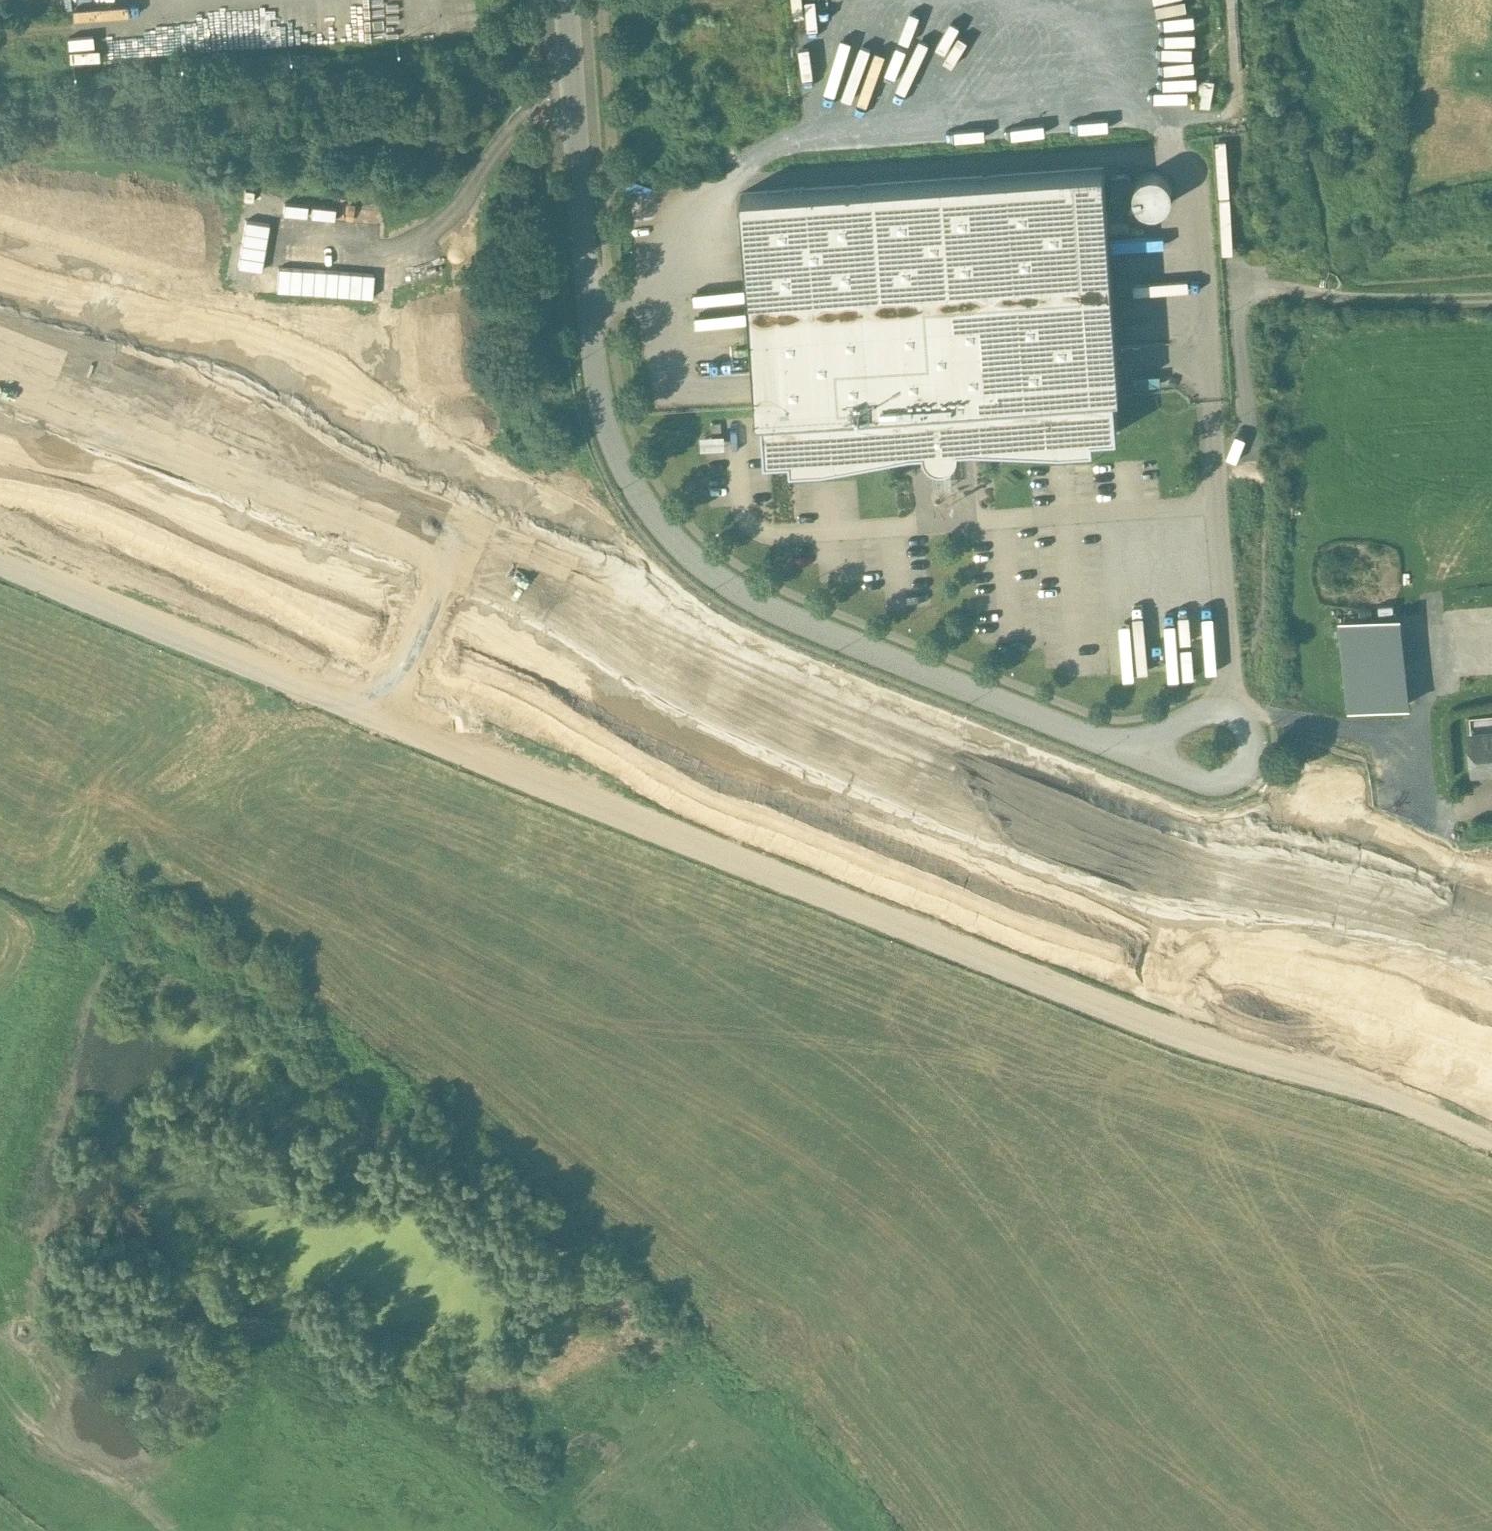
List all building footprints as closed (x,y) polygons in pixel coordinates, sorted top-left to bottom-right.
[(1105,145),(739,171),(759,398),(1117,374),(1105,145)] [(1114,208),(1169,205),(1168,173),(1129,175),(1129,172),(1113,173),(1114,208)] [(1120,423),(1117,374),(759,398),(763,454),(927,443),(928,461),(963,459),(962,448),(1095,439),(1094,425),(1120,423)] [(1341,621),(1349,712),(1406,707),(1398,615),(1341,621)] [(1469,737),(1473,774),(1490,772),(1490,771),(1491,771),(1491,734),(1469,737)]
